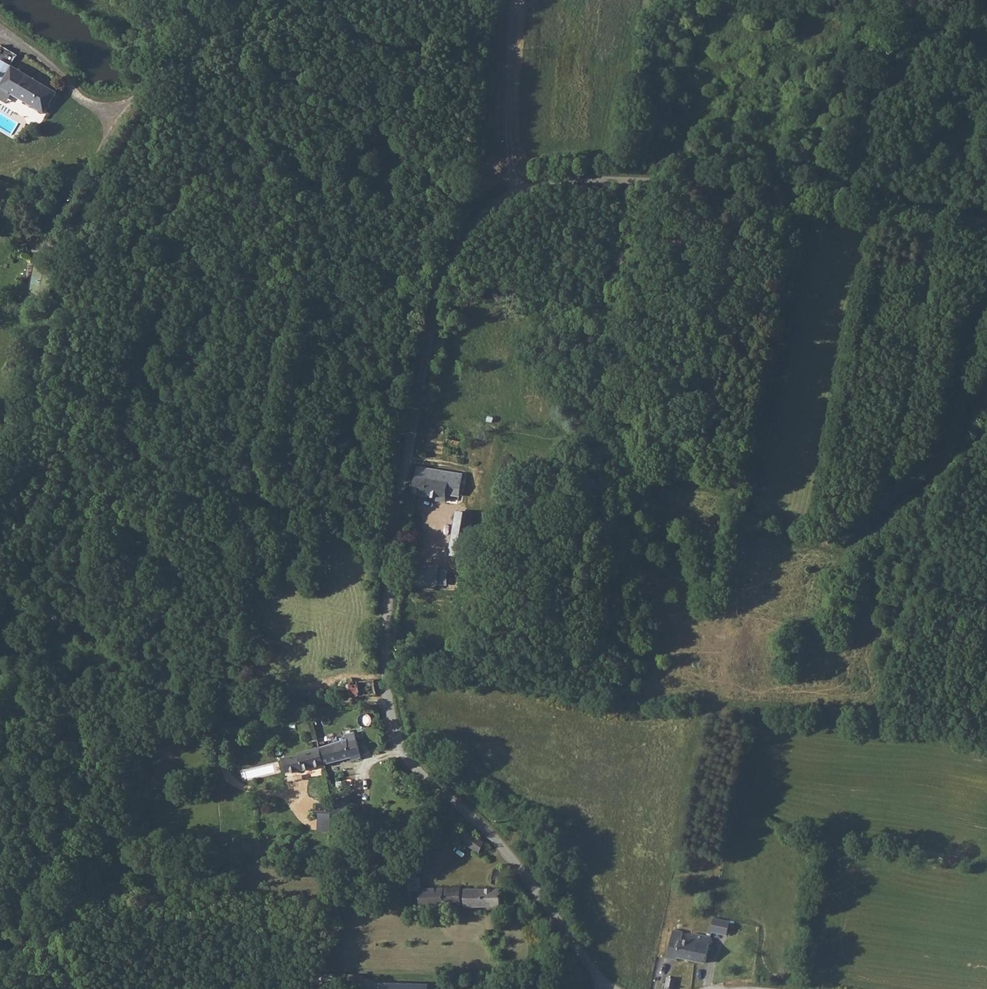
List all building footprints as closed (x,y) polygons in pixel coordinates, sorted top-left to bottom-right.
[(1,60),(0,62),(0,85),(44,110),(55,91),(1,60)] [(40,255),(27,277),(30,280),(22,294),(30,298),(52,262),(40,255)] [(433,470),(417,467),(411,496),(437,498),(437,502),(447,503),(448,496),(460,499),(462,483),(432,478),(433,470)] [(463,474),(433,470),(432,478),(462,483),(463,474)] [(455,509),(451,546),(469,547),(473,511),(455,509)] [(440,588),(440,568),(431,568),(431,573),(416,572),(416,587),(440,588)] [(376,693),(373,678),(352,679),(354,694),(376,693)] [(319,745),(297,751),(303,771),(308,769),(311,780),(332,773),(329,763),(351,756),(353,760),(361,758),(353,730),(344,732),(346,739),(319,746),(319,745)] [(331,819),(330,804),(316,804),(315,819),(331,819)] [(345,823),(351,824),(352,817),(355,817),(355,806),(330,804),(331,819),(344,820),(345,823)] [(478,853),(481,846),(482,844),(474,840),(465,834),(460,842),(478,853)] [(463,867),(466,856),(451,852),(448,862),(463,867)] [(500,886),(503,877),(495,876),(492,883),(500,886)] [(420,894),(419,908),(461,906),(461,892),(444,892),(444,886),(435,886),(436,893),(420,894)] [(465,908),(501,906),(501,892),(465,894),(465,906),(465,908)] [(716,933),(718,918),(702,916),(700,930),(716,933)] [(674,929),(666,928),(660,956),(670,957),(670,955),(695,959),(699,935),(680,931),(678,939),(673,938),(674,929)] [(656,988),(664,988),(664,987),(666,987),(668,976),(658,974),(656,985),(657,986),(656,988)]
